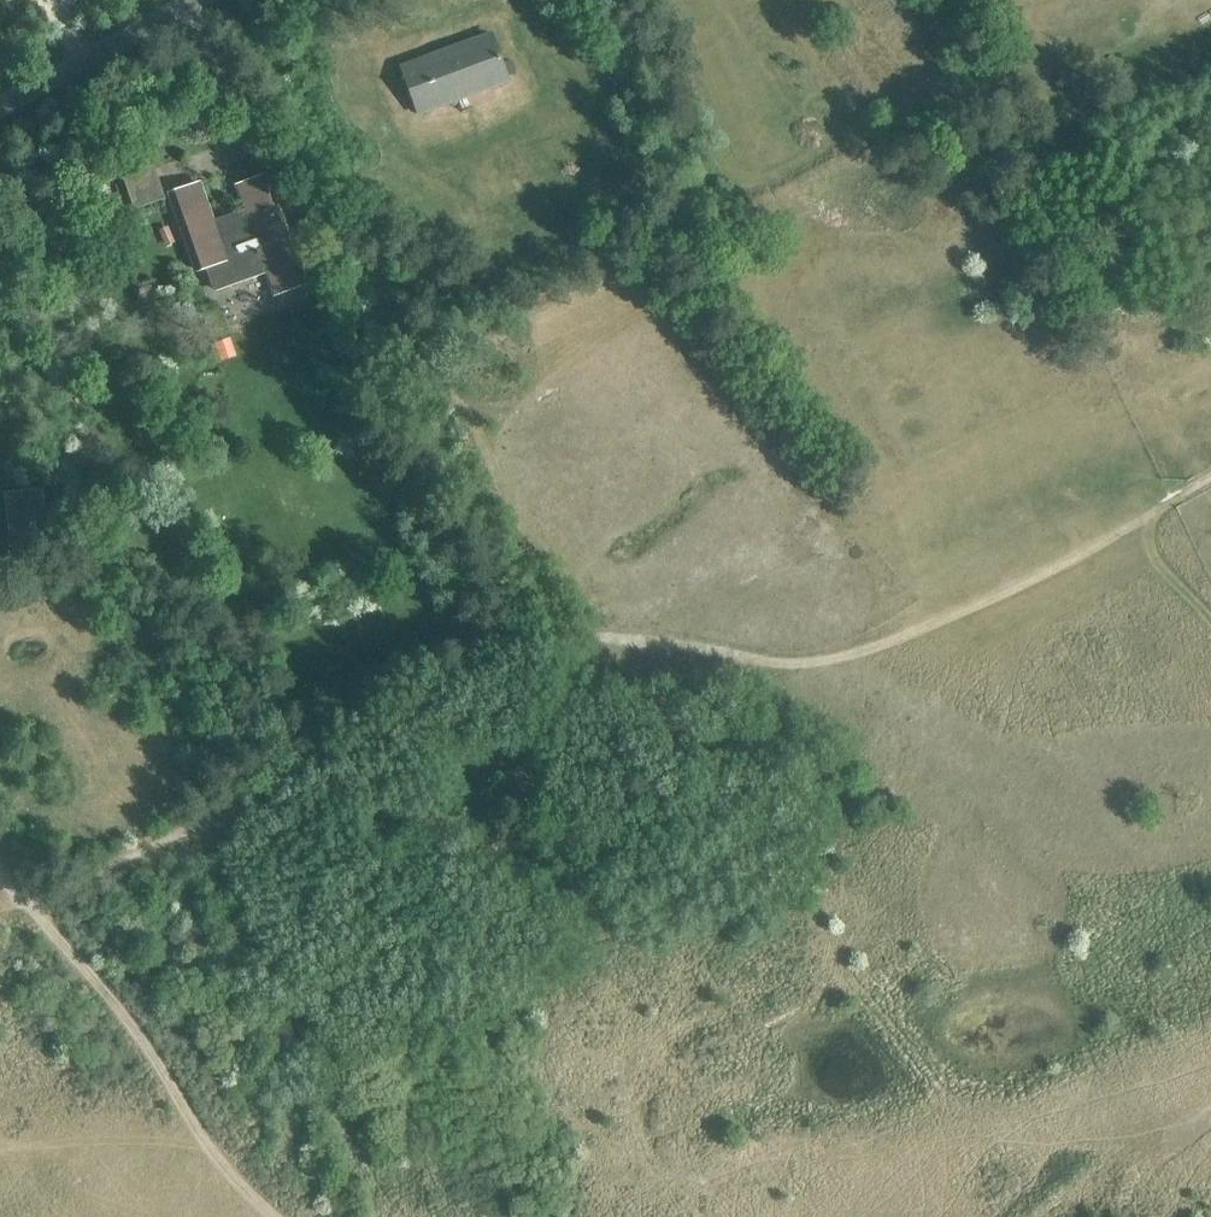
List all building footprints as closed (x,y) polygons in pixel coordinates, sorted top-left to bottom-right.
[(399,67),(416,114),(507,82),(490,35),(399,67)] [(134,206),(136,209),(163,199),(151,168),(123,179),(124,183),(118,185),(127,209),(134,206)] [(277,296),(305,286),(266,176),(236,187),(245,211),(213,222),(199,184),(169,194),(197,272),(210,268),(218,290),(269,272),(277,296)]
